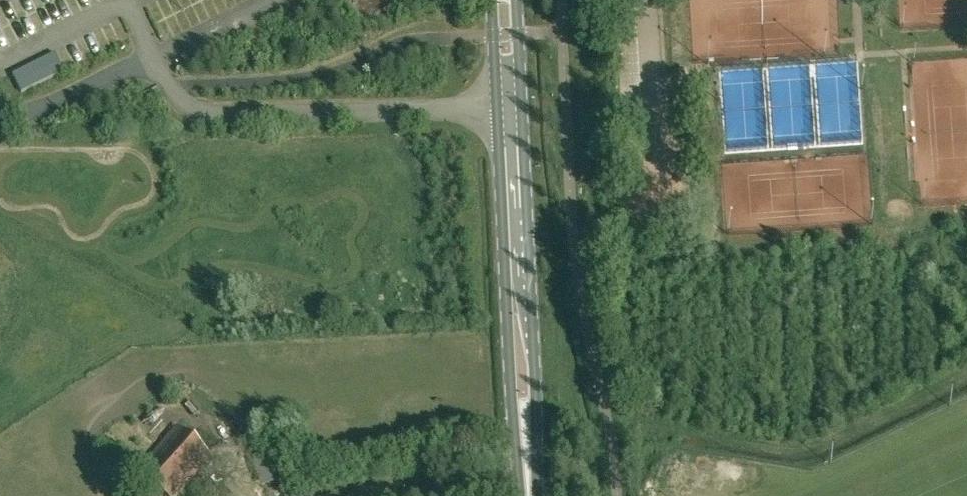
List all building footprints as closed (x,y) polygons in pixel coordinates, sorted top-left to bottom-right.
[(55,54),(12,75),(21,92),(64,71),(55,54)] [(168,495),(174,495),(210,455),(177,425),(138,469),(168,495)]
